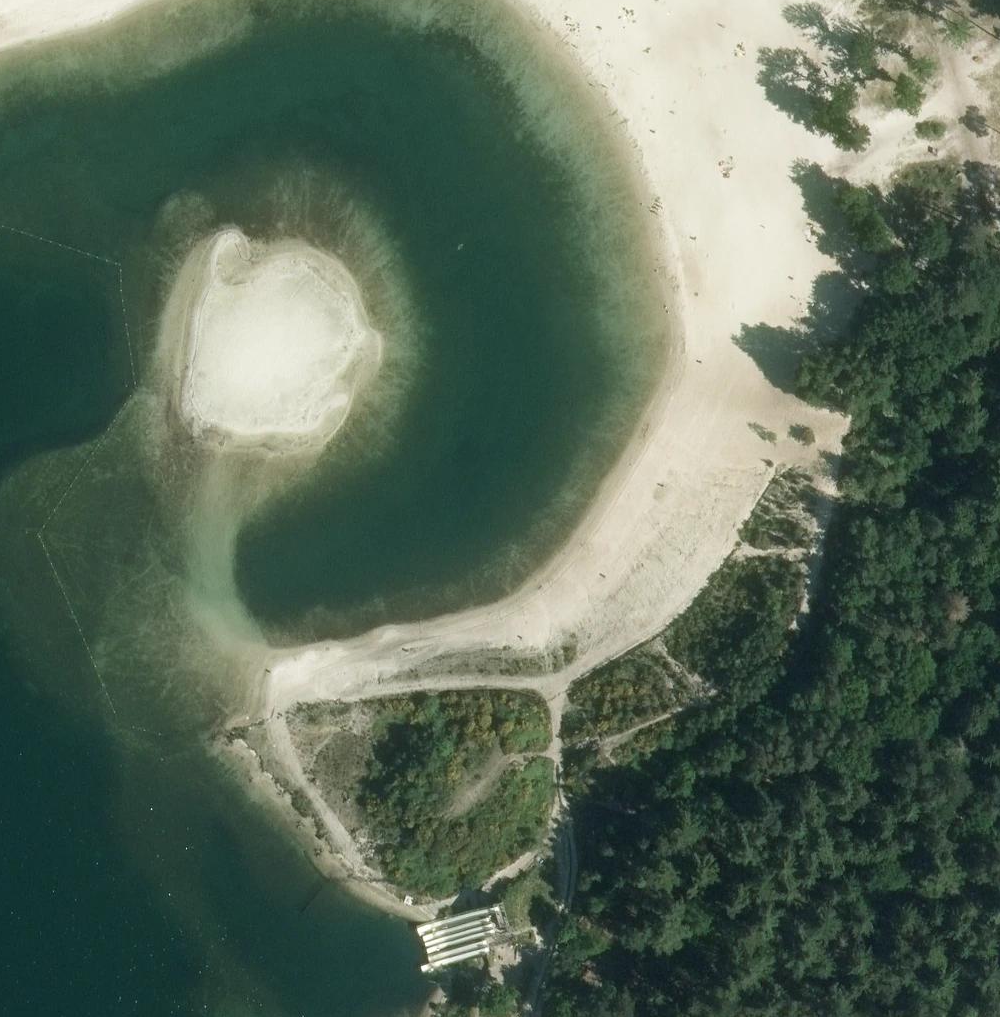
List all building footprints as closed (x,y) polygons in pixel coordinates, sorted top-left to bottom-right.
[(511,929),(502,899),(487,904),(495,933),(490,934),(483,937),(487,954),(495,952),(494,947),(512,942),(517,941),(515,934),(514,930),(514,928),(511,929)]
